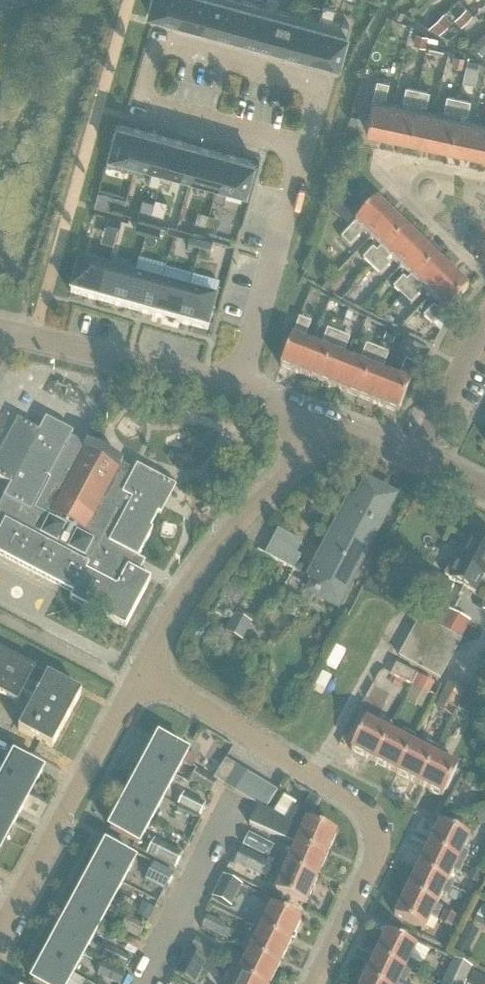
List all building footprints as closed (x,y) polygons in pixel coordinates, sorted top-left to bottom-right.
[(180,0),(150,0),(147,12),(175,19),(180,0)] [(175,19),(202,27),(209,0),(180,0),(175,19)] [(202,27),(229,34),(238,0),(209,0),(202,27)] [(266,7),(265,7),(240,0),(238,0),(229,34),(241,37),(256,42),(266,7)] [(266,7),(256,42),(284,49),(293,15),(292,14),(275,10),(278,0),(267,0),(265,7),(266,7)] [(292,14),(293,15),(284,49),(311,57),(320,22),(319,22),(302,17),(305,7),(296,5),(294,4),(292,14)] [(466,10),(456,19),(461,24),(471,15),(466,10)] [(443,14),(428,28),(438,33),(450,21),(443,14)] [(311,57),(338,64),(349,25),(322,17),(320,17),(319,22),(320,22),(311,57)] [(396,27),(393,38),(404,40),(407,29),(406,29),(407,24),(398,21),(397,27),(396,27)] [(474,44),(482,53),(484,49),(484,41),(481,37),(474,44)] [(444,45),(429,42),(427,51),(442,54),(444,45)] [(127,60),(146,67),(149,57),(131,50),(127,60)] [(480,61),(466,58),(464,71),(477,74),(480,61)] [(365,129),(386,134),(392,103),(379,100),(381,94),(385,95),(388,82),(376,80),(372,98),(365,129)] [(386,134),(406,138),(417,89),(405,86),(402,99),(407,100),(406,106),(392,103),(386,134)] [(406,138),(427,143),(434,112),(420,109),(421,103),(426,105),(429,91),(417,89),(406,138)] [(427,143),(447,147),(458,98),(446,95),(443,108),(448,109),(447,115),(434,112),(427,143)] [(447,147),(468,152),(475,121),(461,118),(462,113),(467,114),(470,100),(458,98),(447,147)] [(484,155),(484,123),(475,121),(468,152),(484,155)] [(106,163),(133,170),(135,171),(136,166),(134,166),(144,131),(117,124),(106,163)] [(171,139),(144,131),(134,166),(136,166),(161,173),(162,173),(171,139)] [(171,139),(162,173),(161,173),(160,178),(160,179),(170,181),(173,171),(189,176),(190,176),(199,146),(171,139)] [(199,146),(190,176),(189,176),(188,181),(189,181),(215,188),(217,188),(226,154),(199,146)] [(226,154),(217,188),(215,188),(212,198),(214,198),(223,201),(226,191),(244,196),(254,161),(226,154)] [(125,203),(113,200),(110,210),(122,213),(125,203)] [(360,228),(370,238),(392,215),(376,201),(355,223),(355,224),(341,238),(350,246),(360,236),(356,232),(360,228)] [(137,220),(148,223),(151,214),(139,210),(137,220)] [(204,210),(203,220),(221,222),(222,212),(204,210)] [(151,214),(148,223),(160,226),(163,217),(151,214)] [(118,228),(121,219),(109,215),(106,225),(118,228)] [(372,267),(407,230),(392,215),(370,238),(380,247),(376,251),(373,248),(363,259),(372,267)] [(148,223),(137,220),(134,229),(146,232),(148,223)] [(203,235),(206,226),(194,222),(191,231),(203,235)] [(160,226),(148,223),(146,232),(157,236),(160,226)] [(206,226),(203,235),(215,238),(217,229),(206,226)] [(401,267),(422,245),(407,230),(372,267),(380,275),(390,265),(387,262),(391,257),(401,267)] [(187,247),(199,250),(202,241),(190,237),(187,247)] [(213,244),(202,241),(199,250),(211,253),(213,244)] [(402,296),(437,259),(422,245),(401,267),(411,277),(407,281),(403,277),(394,288),(402,296)] [(70,292),(98,300),(107,265),(80,258),(70,292)] [(431,296),(453,274),(437,259),(402,296),(411,304),(420,293),(417,290),(421,286),(431,296)] [(98,300),(125,307),(135,273),(107,265),(98,300)] [(125,307),(153,315),(162,280),(135,273),(125,307)] [(424,317),(432,325),(446,311),(468,288),(453,274),(431,296),(441,305),(437,309),(434,306),(424,317)] [(153,315),(180,322),(189,288),(162,280),(153,315)] [(217,295),(189,288),(180,322),(207,330),(217,295)] [(300,374),(311,345),(299,340),(301,334),(305,336),(310,323),(299,319),(301,313),(289,308),(280,332),(292,336),(280,366),(300,374)] [(300,374),(319,382),(338,334),(328,329),(322,343),(327,344),(325,350),(311,345),(300,374)] [(319,382),(339,389),(350,360),(338,355),(340,350),(344,352),(349,338),(338,334),(319,382)] [(339,389),(359,397),(377,349),(366,345),(361,358),(366,360),(364,365),(350,360),(339,389)] [(359,397),(378,405),(390,376),(377,371),(379,365),(383,367),(388,353),(377,349),(359,397)] [(402,381),(390,376),(378,405),(398,412),(409,383),(416,365),(405,361),(400,374),(405,375),(402,381)] [(17,420),(0,451),(0,479),(10,485),(0,503),(0,555),(72,593),(69,599),(124,629),(150,580),(128,568),(134,557),(137,558),(152,530),(149,528),(157,513),(160,514),(174,487),(137,467),(135,471),(122,464),(122,463),(111,455),(99,449),(86,444),(85,445),(70,437),(72,433),(45,418),(38,431),(17,420)] [(348,497),(307,577),(317,582),(312,591),(313,593),(335,605),(391,498),(368,486),(366,486),(358,502),(348,497)] [(302,543),(277,530),(264,554),(294,570),(301,557),(296,554),(302,543)] [(484,573),(484,538),(475,532),(458,562),(471,569),(462,585),(474,592),(484,573)] [(439,629),(440,629),(460,640),(470,622),(449,610),(439,629)] [(252,622),(234,613),(225,632),(243,641),(252,622)] [(415,628),(435,639),(440,629),(439,629),(420,618),(415,628)] [(430,648),(435,639),(415,628),(410,637),(430,648)] [(440,629),(435,639),(455,650),(460,640),(440,629)] [(430,648),(410,637),(405,647),(425,658),(430,648)] [(435,639),(430,648),(450,659),(455,650),(435,639)] [(419,667),(425,658),(405,647),(399,656),(419,667)] [(430,648),(425,658),(445,669),(450,659),(430,648)] [(17,702),(22,692),(34,699),(17,730),(51,748),(81,693),(0,650),(0,693),(17,702)] [(440,678),(445,669),(425,658),(419,667),(440,678)] [(388,676),(410,687),(417,674),(395,663),(388,676)] [(464,692),(452,686),(442,708),(454,714),(464,692)] [(351,750),(374,762),(389,731),(366,720),(351,750)] [(412,743),(389,731),(374,762),(396,773),(412,743)] [(159,738),(147,761),(175,776),(187,753),(159,738)] [(435,754),(412,743),(396,773),(419,785),(435,754)] [(457,766),(435,754),(419,785),(442,797),(457,766)] [(13,755),(1,778),(29,793),(41,771),(13,755)] [(213,779),(224,785),(235,766),(225,760),(213,779)] [(147,761),(135,784),(163,799),(175,776),(147,761)] [(245,772),(235,766),(224,785),(234,791),(245,772)] [(209,792),(216,783),(196,769),(189,779),(209,792)] [(256,779),(245,772),(234,791),(244,798),(256,779)] [(0,779),(0,807),(17,816),(29,793),(1,778),(0,779)] [(266,785),(256,779),(244,798),(254,804),(266,785)] [(135,784),(122,807),(150,822),(163,799),(135,784)] [(276,791),(266,785),(254,804),(258,806),(264,810),(265,809),(276,791)] [(272,810),(285,816),(293,797),(280,792),(272,810)] [(178,804),(199,815),(204,805),(183,794),(178,804)] [(294,844),(326,858),(336,834),(308,822),(310,817),(293,806),(285,821),(265,809),(264,810),(258,806),(248,825),(289,842),(294,844)] [(17,816),(0,807),(0,837),(4,839),(17,816)] [(138,845),(150,822),(122,807),(110,829),(138,845)] [(427,847),(463,864),(468,854),(462,851),(469,838),(439,824),(427,847)] [(273,846),(247,834),(242,845),(267,857),(273,846)] [(183,853),(154,838),(146,855),(175,869),(183,853)] [(326,858),(294,844),(288,858),(284,856),(280,865),(316,881),(326,858)] [(106,845),(94,868),(122,883),(134,860),(106,845)] [(458,874),(463,864),(427,847),(416,870),(446,884),(452,871),(458,874)] [(266,861),(240,849),(233,864),(259,876),(266,861)] [(306,904),(316,881),(280,865),(275,875),(280,877),(274,891),(306,904)] [(94,868),(82,891),(109,906),(122,883),(94,868)] [(451,887),(446,884),(416,870),(405,892),(435,907),(441,894),(455,901),(459,893),(450,889),(451,887)] [(242,885),(222,875),(211,897),(231,907),(242,885)] [(82,891),(69,914),(97,929),(109,906),(82,891)] [(440,909),(435,907),(405,892),(394,915),(424,930),(430,917),(435,919),(440,909)] [(143,903),(137,915),(146,920),(152,908),(143,903)] [(254,927),(258,929),(289,944),(301,921),(269,906),(262,920),(258,918),(254,927)] [(69,914),(57,936),(85,951),(97,929),(69,914)] [(144,926),(126,917),(120,929),(138,938),(144,926)] [(219,935),(224,925),(206,917),(201,927),(219,935)] [(243,949),(247,952),(278,967),(289,944),(258,929),(251,942),(247,940),(243,949)] [(385,933),(374,956),(409,973),(414,963),(409,961),(415,948),(385,933)] [(57,936),(45,959),(72,974),(85,951),(57,936)] [(221,951),(196,937),(189,950),(215,963),(221,951)] [(123,969),(129,958),(107,947),(102,957),(123,969)] [(185,950),(171,977),(184,983),(194,983),(201,970),(228,983),(256,983),(232,972),(185,950)] [(247,952),(240,965),(236,963),(232,972),(256,983),(270,983),(278,967),(247,952)] [(363,979),(373,983),(397,983),(399,981),(405,983),(409,973),(374,956),(363,979)] [(453,958),(441,983),(464,983),(472,967),(453,958)] [(72,974),(45,959),(32,982),(36,983),(67,983),(72,974)] [(116,983),(122,972),(104,963),(98,974),(116,983)] [(468,983),(484,983),(484,978),(474,972),(467,983),(468,983)]
